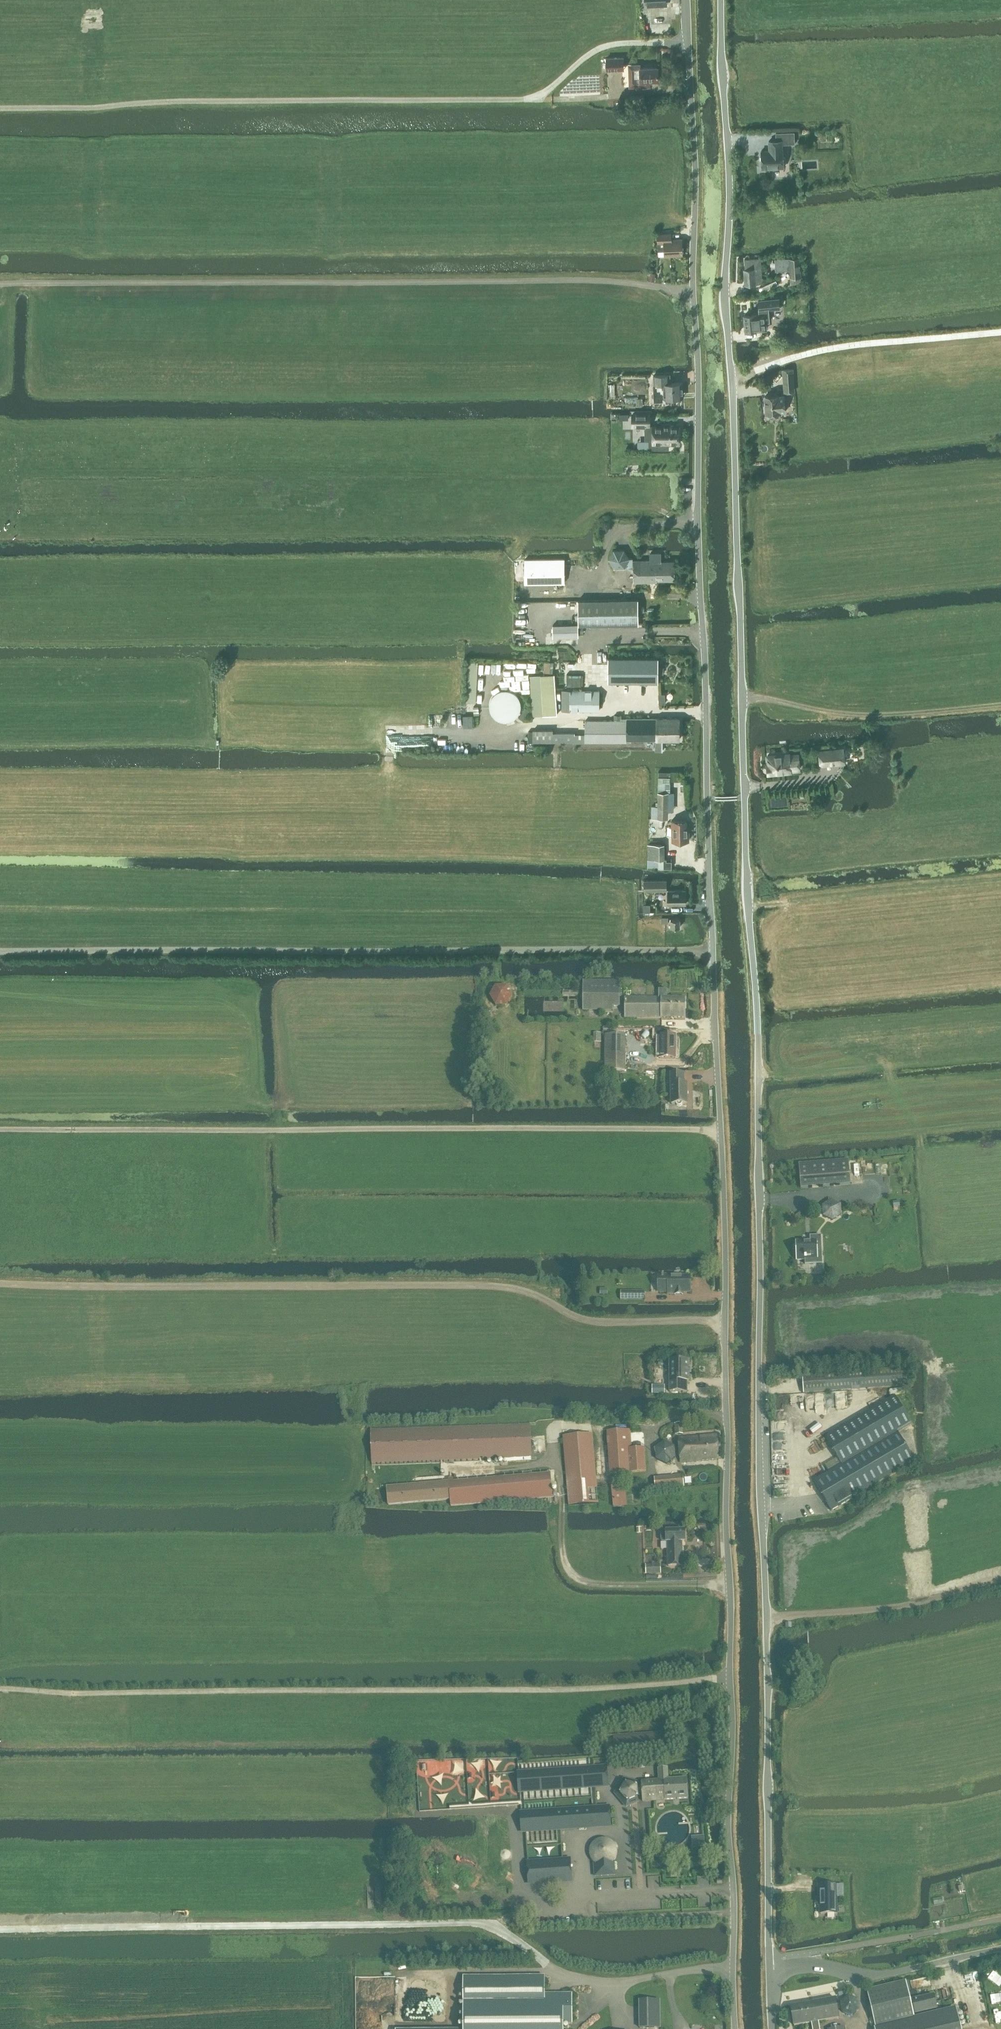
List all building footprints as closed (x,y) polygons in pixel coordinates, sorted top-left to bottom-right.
[(623,57),(607,58),(607,70),(620,70),(623,70),(624,70),(624,69),(624,67),(623,57)] [(659,81),(659,67),(641,67),(640,64),(632,64),(632,72),(632,76),(632,78),(633,80),(634,81),(636,83),(638,84),(639,84),(641,84),(641,87),(651,86),(651,81),(659,81)] [(782,150),(782,144),(782,140),(769,141),(770,150),(762,151),(762,168),(784,167),(783,150),(782,150)] [(683,255),(682,239),(672,239),(671,233),(658,233),(659,251),(665,251),(665,255),(683,255)] [(791,284),(802,283),(800,257),(789,258),(791,284)] [(745,284),(762,283),(761,258),(745,259),(745,268),(744,268),(745,284)] [(760,313),(745,315),(746,331),(767,329),(766,321),(769,321),(768,309),(780,308),(779,298),(759,300),(760,313)] [(795,391),(794,379),(793,368),(783,369),(784,380),(785,391),(795,391)] [(670,375),(654,375),(654,384),(655,384),(656,393),(655,393),(655,401),(663,401),(663,398),(666,398),(666,395),(684,394),(683,383),(683,382),(670,383),(670,375)] [(779,395),(766,396),(767,413),(786,412),(785,404),(788,404),(787,395),(784,395),(779,395)] [(679,425),(649,425),(649,413),(633,413),(633,425),(645,425),(645,439),(653,439),(653,443),(657,443),(657,448),(669,448),(669,443),(679,443),(679,425)] [(778,451),(778,460),(791,459),(790,450),(778,451)] [(614,550),(609,559),(615,568),(625,567),(630,558),(625,549),(614,550)] [(674,561),(661,561),(661,553),(650,553),(650,560),(634,560),(634,582),(657,581),(657,579),(674,579),(674,561)] [(565,559),(525,560),(525,583),(565,583),(565,559)] [(578,624),(639,623),(638,599),(578,600),(578,624)] [(578,637),(578,624),(553,624),(553,637),(578,637)] [(659,682),(659,658),(609,658),(609,682),(659,682)] [(533,716),(557,714),(555,674),(530,675),(533,716)] [(505,722),(506,722),(508,722),(509,721),(511,721),(512,720),(513,720),(514,719),(516,718),(517,717),(518,716),(519,715),(519,714),(520,712),(521,711),(521,710),(521,708),(522,707),(522,705),(521,704),(521,702),(521,701),(520,700),(520,698),(519,697),(518,696),(517,695),(516,694),(515,693),(514,692),(513,691),(511,691),(510,690),(508,690),(507,690),(506,690),(504,690),(503,690),(501,690),(500,691),(499,691),(497,692),(496,693),(495,694),(494,695),(493,696),(492,697),(491,698),(491,700),(490,701),(490,702),(490,704),(490,705),(490,707),(490,708),(490,710),(490,711),(491,712),(492,714),(492,715),(493,716),(494,717),(495,718),(497,719),(498,720),(499,720),(500,721),(502,721),(503,722),(505,722)] [(599,711),(600,691),(563,690),(562,710),(599,711)] [(586,733),(586,742),(628,742),(628,740),(656,740),(656,749),(663,749),(663,740),(679,740),(679,718),(621,718),(621,720),(586,720),(586,733)] [(586,742),(586,733),(575,733),(575,732),(553,732),(553,729),(533,729),(533,731),(533,742),(533,743),(586,742)] [(821,764),(845,762),(844,749),(820,751),(821,764)] [(797,754),(790,755),(790,753),(768,755),(769,763),(768,763),(769,773),(791,771),(791,770),(800,769),(800,768),(799,768),(798,761),(799,761),(798,761),(797,754)] [(652,805),(652,818),(658,818),(669,818),(669,811),(669,792),(670,792),(671,776),(659,776),(658,792),(658,806),(655,806),(652,805)] [(689,826),(687,826),(687,820),(672,820),(672,840),(689,840),(689,826)] [(648,859),(648,866),(672,868),(672,861),(667,861),(667,859),(662,859),(662,852),(662,845),(657,845),(649,845),(648,859)] [(667,891),(668,882),(646,882),(646,891),(667,891)] [(668,904),(686,904),(686,890),(668,890),(668,904)] [(671,927),(680,927),(680,919),(671,919),(671,927)] [(584,982),(583,1006),(619,1007),(619,982),(584,982)] [(513,997),(507,986),(495,986),(489,997),(495,1007),(507,1007),(513,997)] [(667,999),(667,990),(659,990),(659,999),(625,998),(625,1018),(685,1019),(685,999),(667,999)] [(668,1030),(656,1030),(656,1058),(659,1058),(659,1059),(675,1059),(675,1036),(668,1036),(668,1030)] [(605,1036),(605,1071),(625,1071),(625,1036),(605,1036)] [(687,1084),(683,1084),(683,1074),(671,1074),(672,1104),(676,1104),(677,1106),(678,1107),(680,1107),(682,1106),(683,1104),(687,1104),(687,1084)] [(800,1189),(851,1185),(849,1160),(798,1164),(800,1189)] [(841,1215),(840,1205),(831,1200),(822,1206),(823,1216),(832,1220),(841,1215)] [(822,1252),(821,1236),(810,1237),(810,1242),(796,1242),(797,1260),(805,1260),(805,1265),(817,1264),(817,1252),(822,1252)] [(689,1278),(670,1278),(668,1278),(668,1276),(658,1276),(658,1293),(668,1292),(668,1294),(682,1294),(682,1292),(689,1292),(689,1278)] [(621,1301),(645,1300),(645,1292),(621,1293),(621,1301)] [(687,1382),(689,1382),(689,1362),(670,1362),(670,1393),(687,1392),(687,1382)] [(804,1394),(908,1386),(907,1369),(803,1376),(804,1394)] [(652,1394),(665,1394),(664,1386),(652,1386),(652,1394)] [(898,1433),(912,1425),(895,1397),(825,1438),(842,1465),(814,1481),(831,1511),(915,1462),(898,1433)] [(531,1460),(530,1423),(371,1429),(372,1466),(531,1460)] [(644,1447),(631,1448),(630,1430),(606,1432),(610,1475),(646,1472),(644,1447)] [(592,1433),(563,1435),(563,1438),(569,1506),(588,1504),(598,1504),(592,1435),(592,1433)] [(680,1463),(718,1459),(718,1436),(681,1438),(681,1436),(679,1436),(679,1439),(678,1439),(680,1463)] [(676,1444),(665,1439),(655,1445),(655,1458),(667,1463),(677,1456),(676,1444)] [(552,1498),(550,1470),(448,1479),(449,1481),(450,1500),(451,1508),(552,1498)] [(656,1490),(684,1487),(683,1475),(655,1478),(656,1490)] [(450,1500),(449,1481),(448,1479),(386,1485),(388,1505),(450,1500)] [(613,1508),(623,1507),(621,1486),(611,1487),(613,1508)] [(682,1542),(685,1542),(685,1531),(666,1531),(666,1532),(662,1532),(661,1534),(661,1541),(662,1542),(666,1542),(666,1543),(668,1543),(668,1567),(682,1566),(682,1542)] [(661,1573),(660,1564),(646,1565),(646,1574),(661,1573)] [(520,1792),(607,1786),(606,1768),(518,1774),(520,1792)] [(661,1780),(657,1781),(659,1801),(688,1799),(686,1779),(669,1780),(668,1773),(668,1769),(665,1769),(660,1769),(661,1780)] [(624,1779),(618,1789),(621,1791),(620,1794),(627,1803),(638,1798),(638,1797),(642,1796),(642,1794),(642,1788),(637,1788),(637,1786),(635,1786),(636,1782),(624,1779)] [(657,1781),(641,1782),(642,1788),(642,1794),(643,1802),(659,1801),(657,1781)] [(606,1808),(521,1814),(522,1832),(607,1826),(610,1826),(608,1808),(606,1808)] [(589,1850),(589,1852),(589,1855),(589,1857),(590,1859),(592,1861),(593,1863),(595,1865),(596,1876),(614,1874),(613,1863),(615,1862),(616,1859),(617,1857),(618,1855),(618,1852),(617,1850),(617,1847),(616,1845),(614,1843),(612,1842),(610,1840),(608,1839),(606,1839),(603,1838),(601,1839),(598,1839),(596,1840),(594,1842),(592,1843),(591,1845),(590,1847),(589,1850)] [(571,1881),(569,1861),(528,1863),(529,1883),(571,1881)] [(836,1886),(818,1886),(818,1893),(821,1893),(821,1915),(836,1914),(836,1898),(838,1898),(844,1898),(843,1886),(837,1886),(836,1886)] [(563,2025),(572,2025),(572,1994),(546,1994),(546,1977),(464,1978),(464,1995),(464,2028),(563,2028),(563,2025)] [(956,2010),(915,2020),(906,1982),(867,1991),(876,2028),(875,2028),(960,2028),(956,2010)] [(915,2014),(937,2009),(934,1996),(919,1999),(919,1997),(912,1999),(915,2014)] [(859,2010),(858,2000),(848,1997),(840,2004),(842,2014),(852,2017),(859,2010)] [(839,2018),(835,1998),(791,2006),(794,2026),(812,2023),(813,2028),(820,2028),(818,2022),(839,2018)] [(660,2000),(639,2001),(640,2028),(660,2028),(660,2000)]
